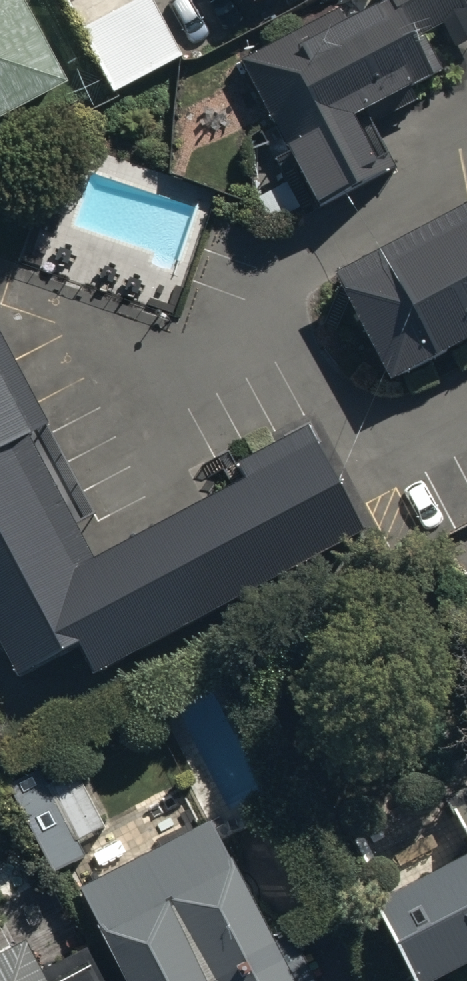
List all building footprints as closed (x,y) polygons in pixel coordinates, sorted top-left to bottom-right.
[(63,83),(18,0),(0,0),(0,116),(63,83)] [(78,31),(111,92),(179,55),(149,0),(135,0),(78,31)] [(309,201),(348,180),(351,185),(389,165),(368,126),(435,89),(427,74),(437,68),(418,33),(439,22),(452,46),(466,38),(466,17),(458,0),(376,0),(342,18),(336,9),(238,62),(309,201)] [(336,296),(395,407),(466,369),(466,227),(336,296)] [(9,674),(73,640),(89,670),(360,528),(303,421),(219,465),(230,484),(90,557),(72,522),(92,512),(0,338),(0,657),(9,674)] [(5,782),(51,872),(83,856),(74,840),(102,826),(73,770),(44,785),(35,767),(5,782)] [(446,801),(466,839),(466,790),(446,801)] [(75,886),(123,980),(310,980),(287,935),(270,944),(206,818),(123,860),(116,847),(96,857),(103,871),(75,886)] [(406,980),(422,980),(466,957),(466,846),(363,903),(406,980)] [(86,951),(40,974),(22,940),(8,947),(0,931),(0,980),(101,980),(86,951)]
